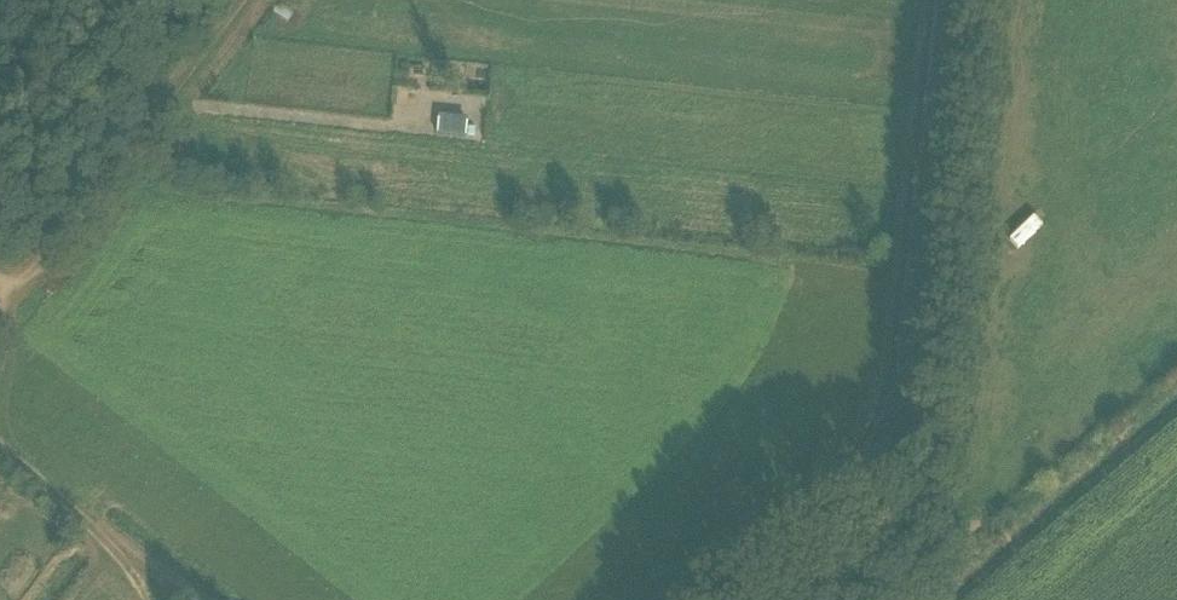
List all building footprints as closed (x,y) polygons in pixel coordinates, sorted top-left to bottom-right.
[(443,115),(443,135),(472,136),(473,116),(443,115)] [(1008,242),(1016,250),(1040,225),(1032,218),(1008,242)]
